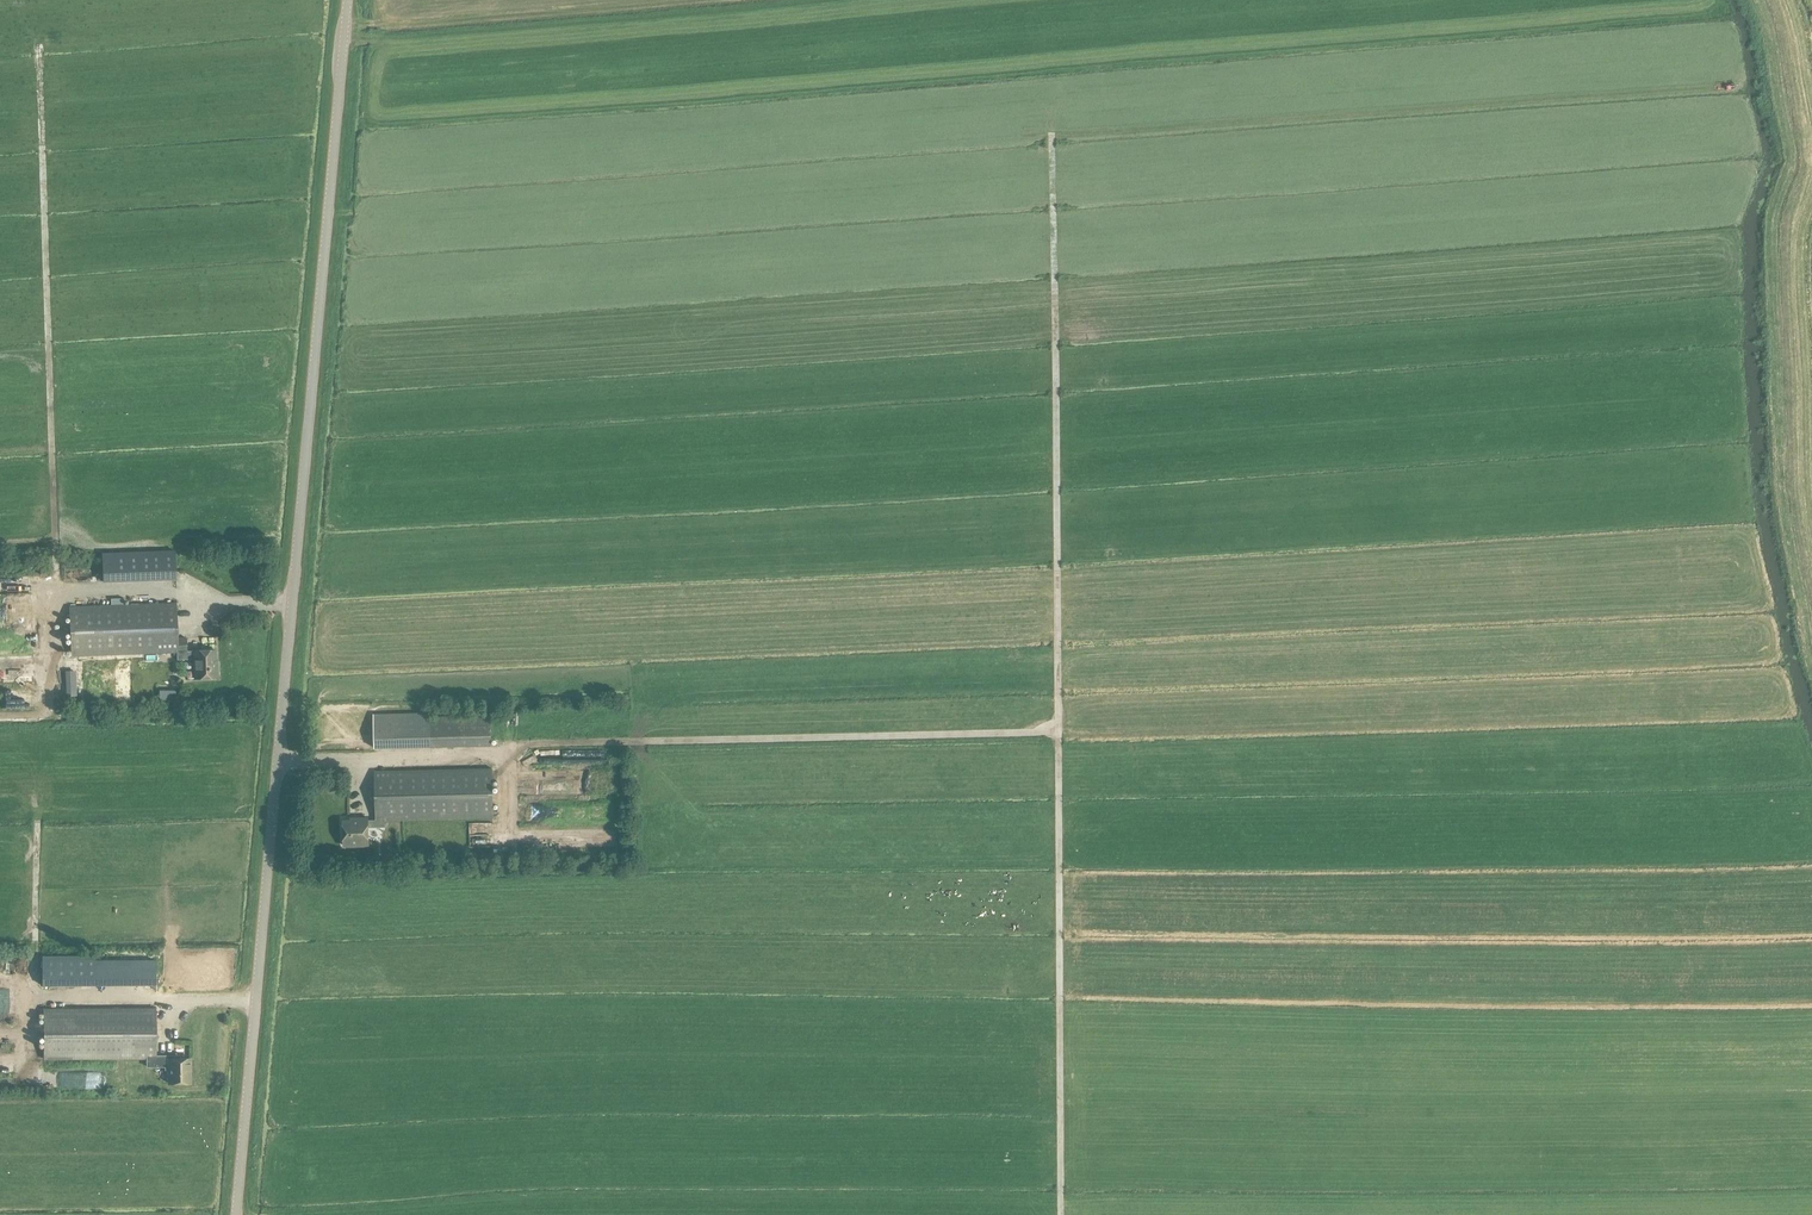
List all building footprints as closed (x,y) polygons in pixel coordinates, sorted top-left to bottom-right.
[(174,550),(102,553),(103,582),(176,579),(174,550)] [(70,607),(72,656),(177,652),(177,660),(195,659),(195,678),(218,678),(217,667),(215,667),(214,649),(194,650),(195,651),(187,651),(186,638),(177,638),(176,603),(70,607)] [(67,696),(77,695),(76,670),(66,671),(67,696)] [(376,745),(431,744),(431,709),(376,709),(376,745)] [(368,820),(368,818),(357,818),(357,821),(343,821),(344,846),(369,845),(369,827),(386,827),(386,821),(493,818),(492,769),(375,771),(377,820),(368,820)] [(44,983),(92,982),(92,955),(81,955),(58,955),(44,955),(44,983)] [(144,982),(153,982),(153,959),(144,959),(144,982)] [(175,1055),(165,1055),(165,1058),(156,1058),(155,1008),(44,1008),(44,1059),(147,1058),(147,1066),(165,1066),(165,1069),(168,1069),(169,1083),(190,1083),(190,1058),(175,1058),(175,1055)]
